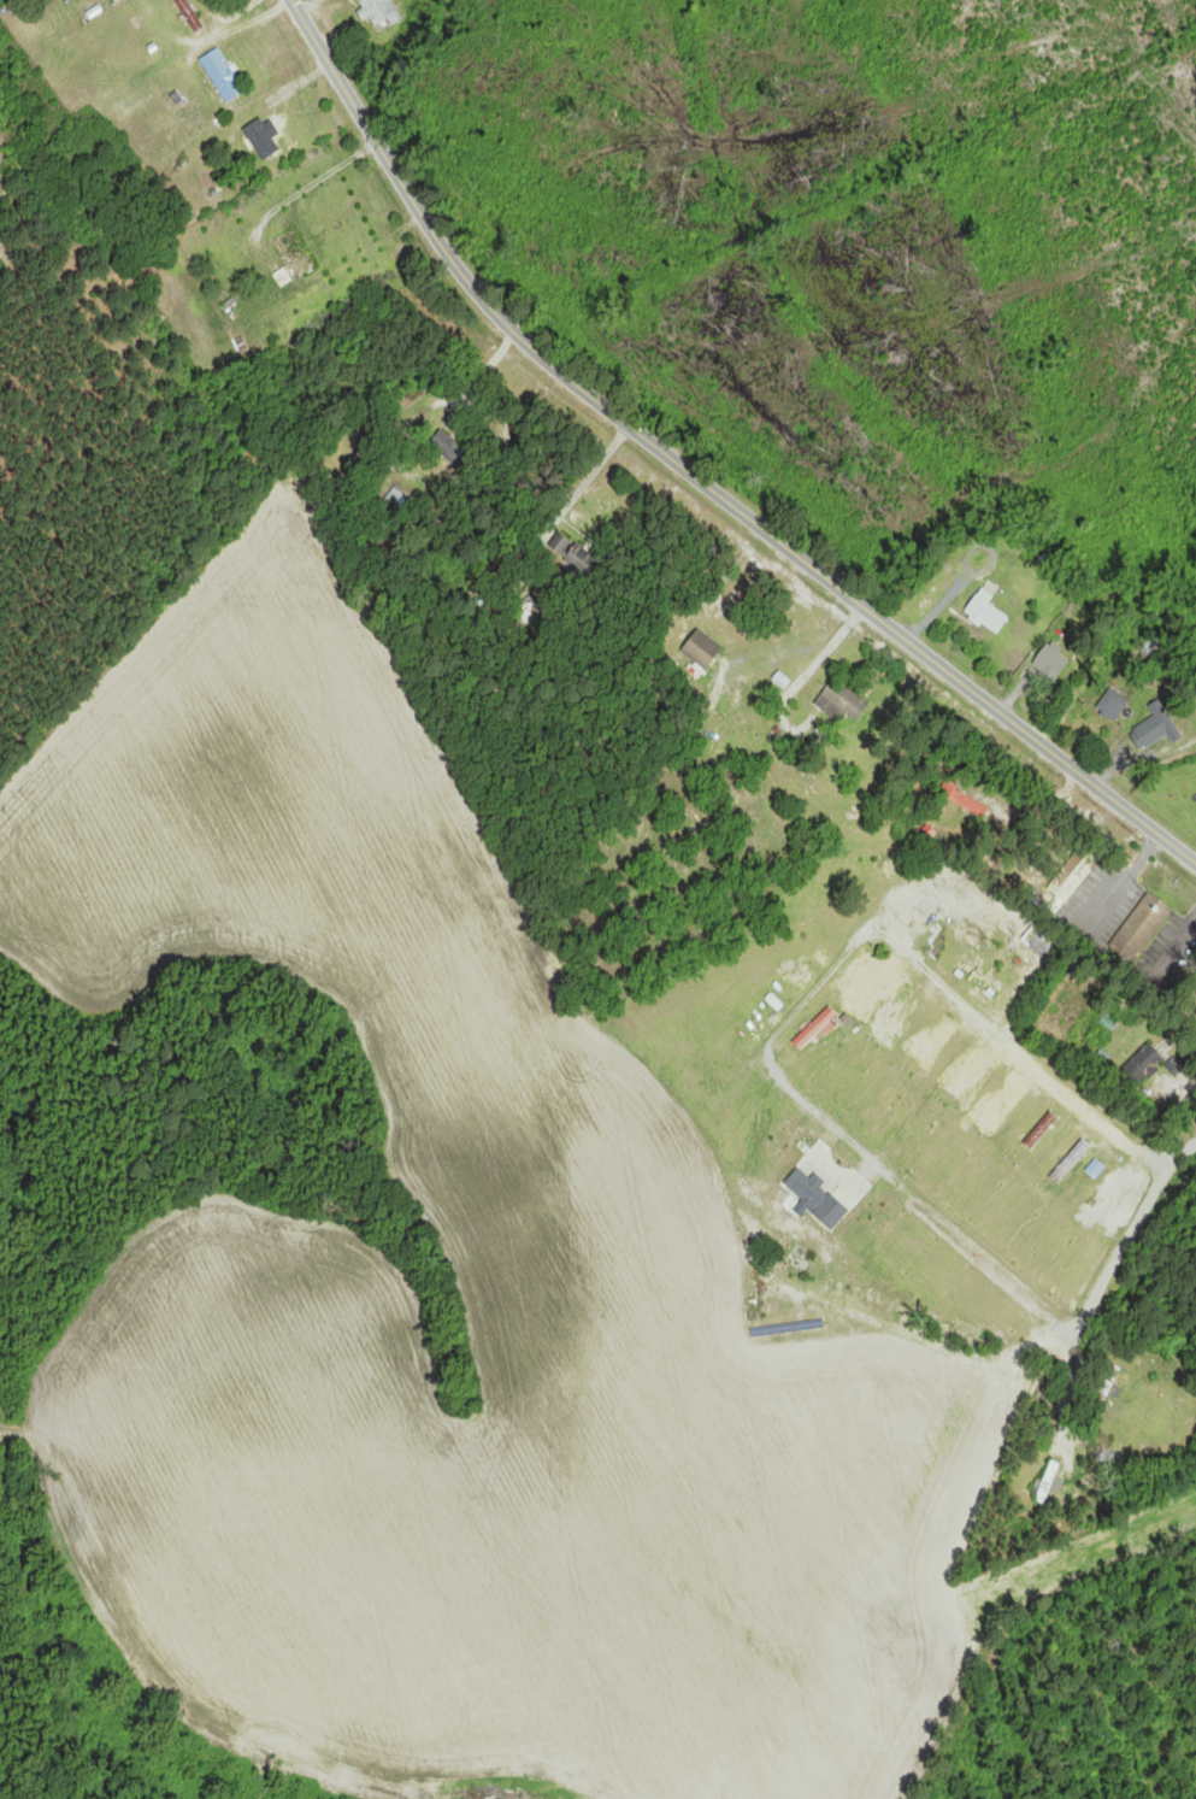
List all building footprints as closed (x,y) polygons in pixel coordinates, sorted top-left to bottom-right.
[(205,27),(187,0),(174,0),(197,33),(205,27)] [(378,33),(403,20),(392,0),(360,0),(378,33)] [(228,103),(246,91),(218,47),(199,59),(228,103)] [(243,129),(263,161),(281,149),(273,138),(280,133),(272,122),(266,126),(261,118),(243,129)] [(274,242),(296,278),(314,267),(291,231),(274,242)] [(429,444),(461,471),(473,457),(441,430),(429,444)] [(550,549),(590,577),(600,562),(560,535),(550,549)] [(988,603),(993,598),(982,590),(965,612),(997,635),(1009,618),(988,603)] [(724,649),(699,629),(682,650),(706,670),(724,649)] [(1073,656),(1050,640),(1033,664),(1056,680),(1073,656)] [(834,719),(842,710),(855,722),(870,707),(839,677),(815,701),(834,719)] [(1167,735),(1173,745),(1184,738),(1159,700),(1148,707),(1155,717),(1133,731),(1145,750),(1167,735)] [(1064,904),(1101,861),(1083,846),(1046,888),(1064,904)] [(1112,948),(1138,964),(1172,908),(1147,892),(1112,948)] [(824,1028),(826,1030),(839,1017),(830,1007),(794,1042),(802,1050),(824,1028)] [(1139,1087),(1166,1061),(1148,1044),(1122,1070),(1139,1087)] [(1022,1089),(1014,1083),(983,1121),(991,1127),(1022,1089)] [(1024,1145),(1032,1151),(1059,1118),(1050,1111),(1024,1145)] [(1092,1147),(1084,1140),(1050,1176),(1058,1184),(1092,1147)] [(1104,1402),(1123,1371),(1113,1365),(1094,1396),(1104,1402)] [(1118,1456),(1094,1430),(1082,1441),(1107,1467),(1118,1456)] [(1058,1495),(1072,1469),(1052,1458),(1032,1497),(1045,1503),(1052,1491),(1058,1495)]
